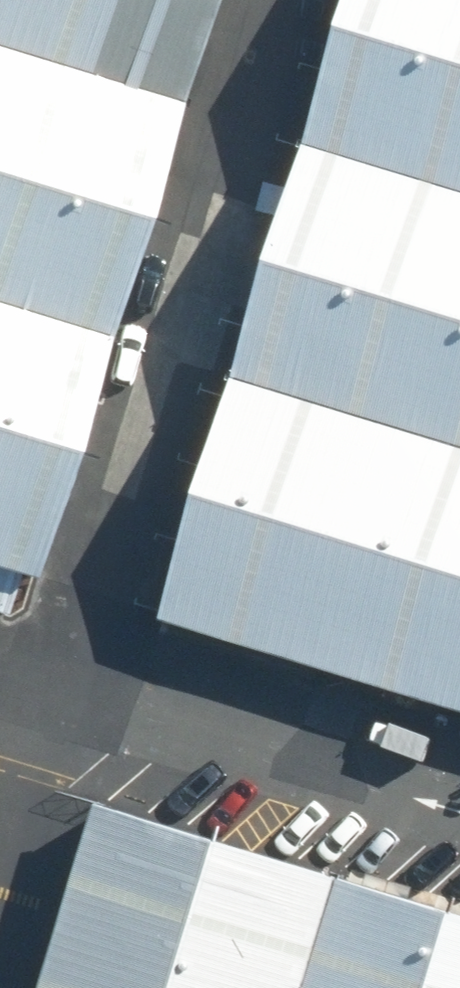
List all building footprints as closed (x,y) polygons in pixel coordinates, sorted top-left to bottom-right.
[(176,107),(210,0),(0,0),(0,53),(176,107)] [(313,148),(459,193),(459,0),(359,0),(313,148)] [(176,107),(0,53),(0,307),(104,339),(176,107)] [(313,148),(242,379),(459,446),(459,193),(313,148)] [(104,339),(0,307),(0,576),(28,584),(104,339)] [(242,379),(166,623),(459,713),(459,446),(242,379)] [(47,987),(311,987),(344,880),(103,806),(47,987)] [(344,880),(311,987),(459,987),(459,915),(344,880)]
